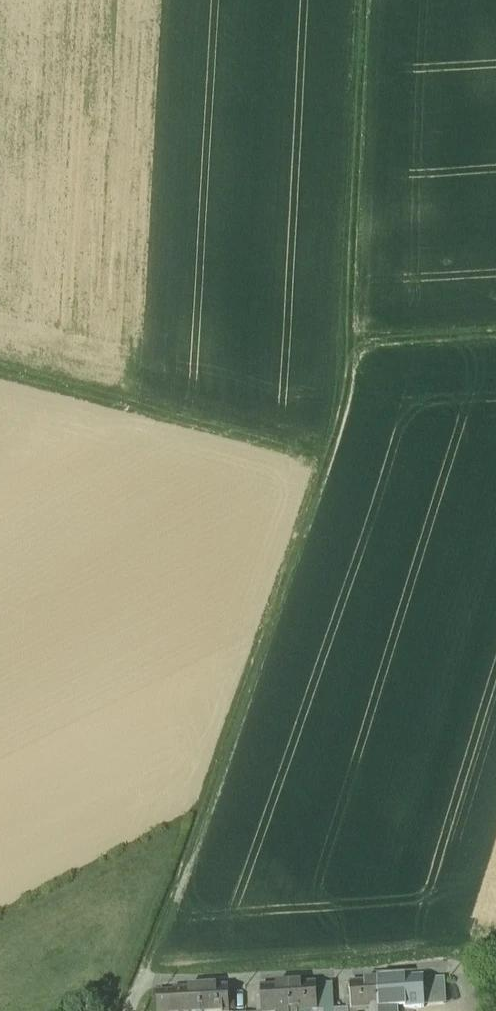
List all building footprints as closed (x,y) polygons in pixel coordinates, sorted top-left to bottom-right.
[(445,979),(422,981),(423,1005),(445,1005),(445,979)] [(378,982),(379,1010),(395,1010),(395,1009),(423,1008),(423,1005),(422,981),(378,982)] [(350,983),(351,1010),(362,1010),(371,1010),(379,1010),(378,982),(350,983)] [(316,985),(288,986),(289,1010),(317,1010),(316,985)] [(261,988),(262,1010),(289,1010),(288,986),(261,988)] [(201,990),(202,1010),(230,1010),(229,989),(201,990)] [(201,990),(173,991),(173,996),(174,1010),(202,1010),(201,990)] [(160,997),(160,1010),(174,1010),(173,996),(160,997)]
